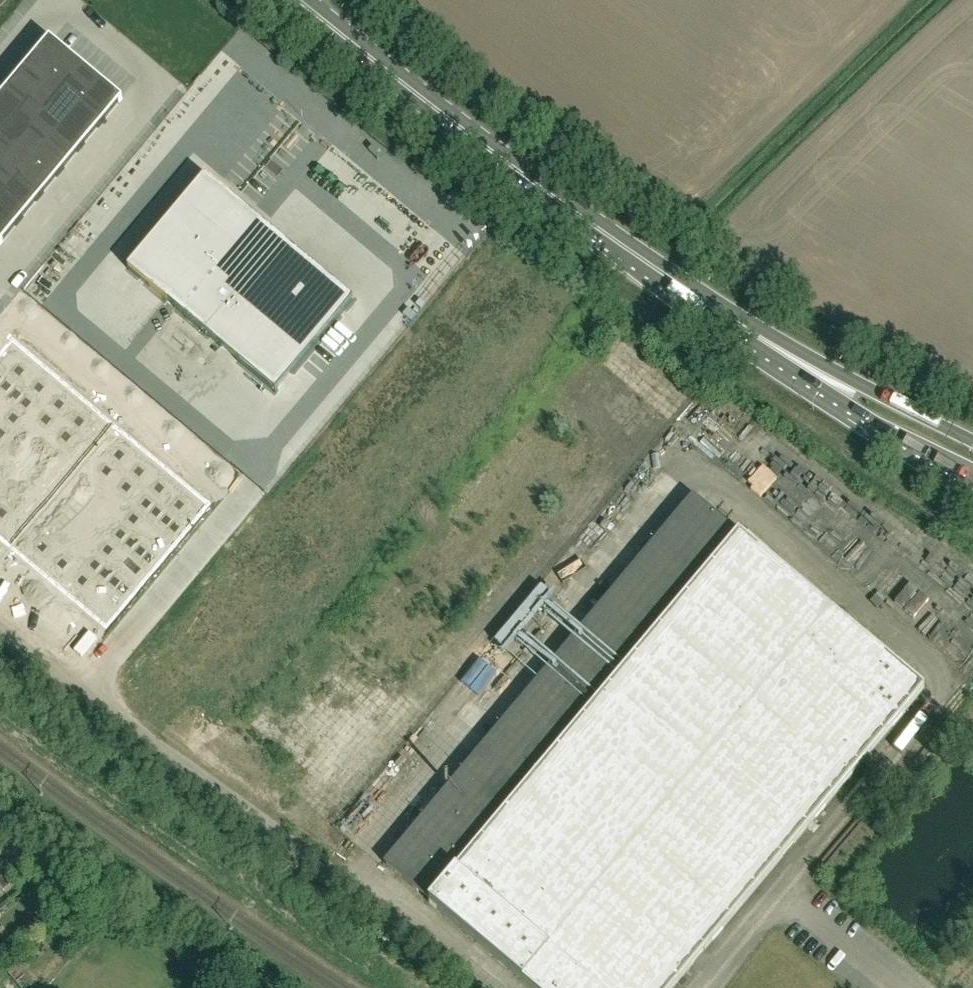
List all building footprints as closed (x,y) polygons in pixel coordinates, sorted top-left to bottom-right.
[(123,100),(49,38),(0,97),(0,247),(123,100)] [(205,177),(128,269),(168,303),(275,393),(352,301),(245,211),(205,177)] [(0,350),(0,539),(106,628),(210,503),(11,337),(0,350)] [(696,427),(712,406),(683,384),(678,391),(699,406),(687,421),(696,427)] [(925,687),(738,531),(737,533),(693,496),(615,588),(660,625),(495,824),(449,786),(411,832),(456,870),(430,901),(533,987),(673,987),(925,687)] [(507,646),(554,595),(543,584),(496,635),(507,646)] [(808,946),(818,934),(810,927),(799,938),(808,946)]
